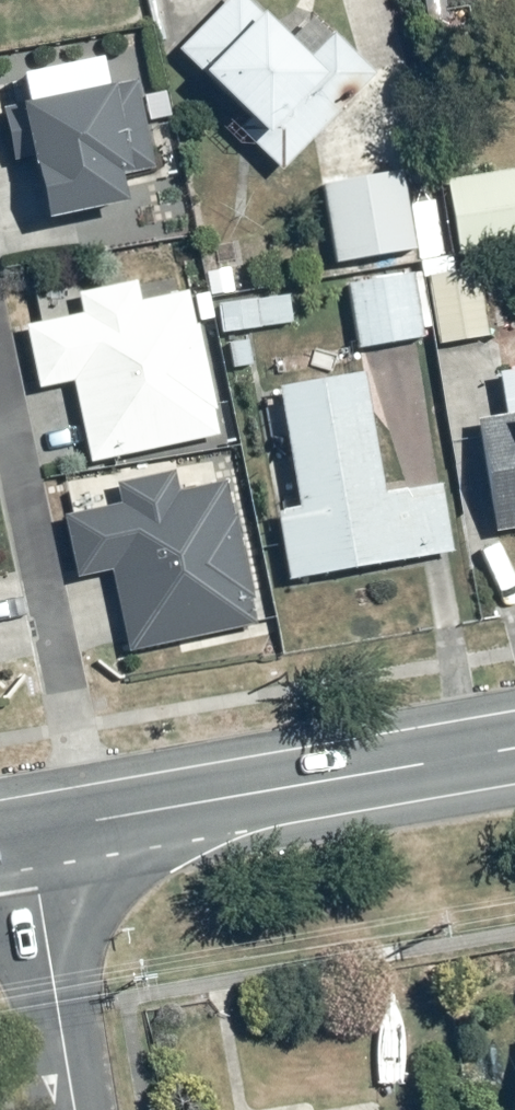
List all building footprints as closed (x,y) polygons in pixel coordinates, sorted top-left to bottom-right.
[(247,0),(229,0),(178,53),(249,121),(240,133),(282,173),(376,77),(334,38),(309,62),(247,0)] [(13,162),(34,158),(47,221),(128,204),(122,176),(155,169),(137,83),(109,89),(103,62),(21,79),(26,105),(2,110),(13,162)] [(446,179),(458,253),(514,244),(514,168),(446,179)] [(408,172),(323,183),(333,260),(418,250),(408,172)] [(236,265),(207,268),(215,335),(230,333),(234,370),(261,367),(257,331),(296,327),(292,290),(239,296),(236,265)] [(422,274),(348,283),(355,347),(387,343),(389,360),(421,356),(417,331),(429,330),(422,274)] [(492,275),(433,277),(435,344),(495,342),(492,275)] [(40,393),(71,386),(90,467),(222,438),(189,294),(142,305),(137,283),(81,295),(86,315),(25,328),(40,393)] [(368,374),(279,389),(299,507),(279,510),(291,581),(457,553),(445,483),(388,492),(368,374)] [(498,530),(514,528),(514,417),(480,423),(498,530)] [(121,504),(64,516),(78,581),(114,573),(132,654),(257,627),(252,603),(256,602),(230,481),(181,492),(176,470),(116,482),(121,504)]
